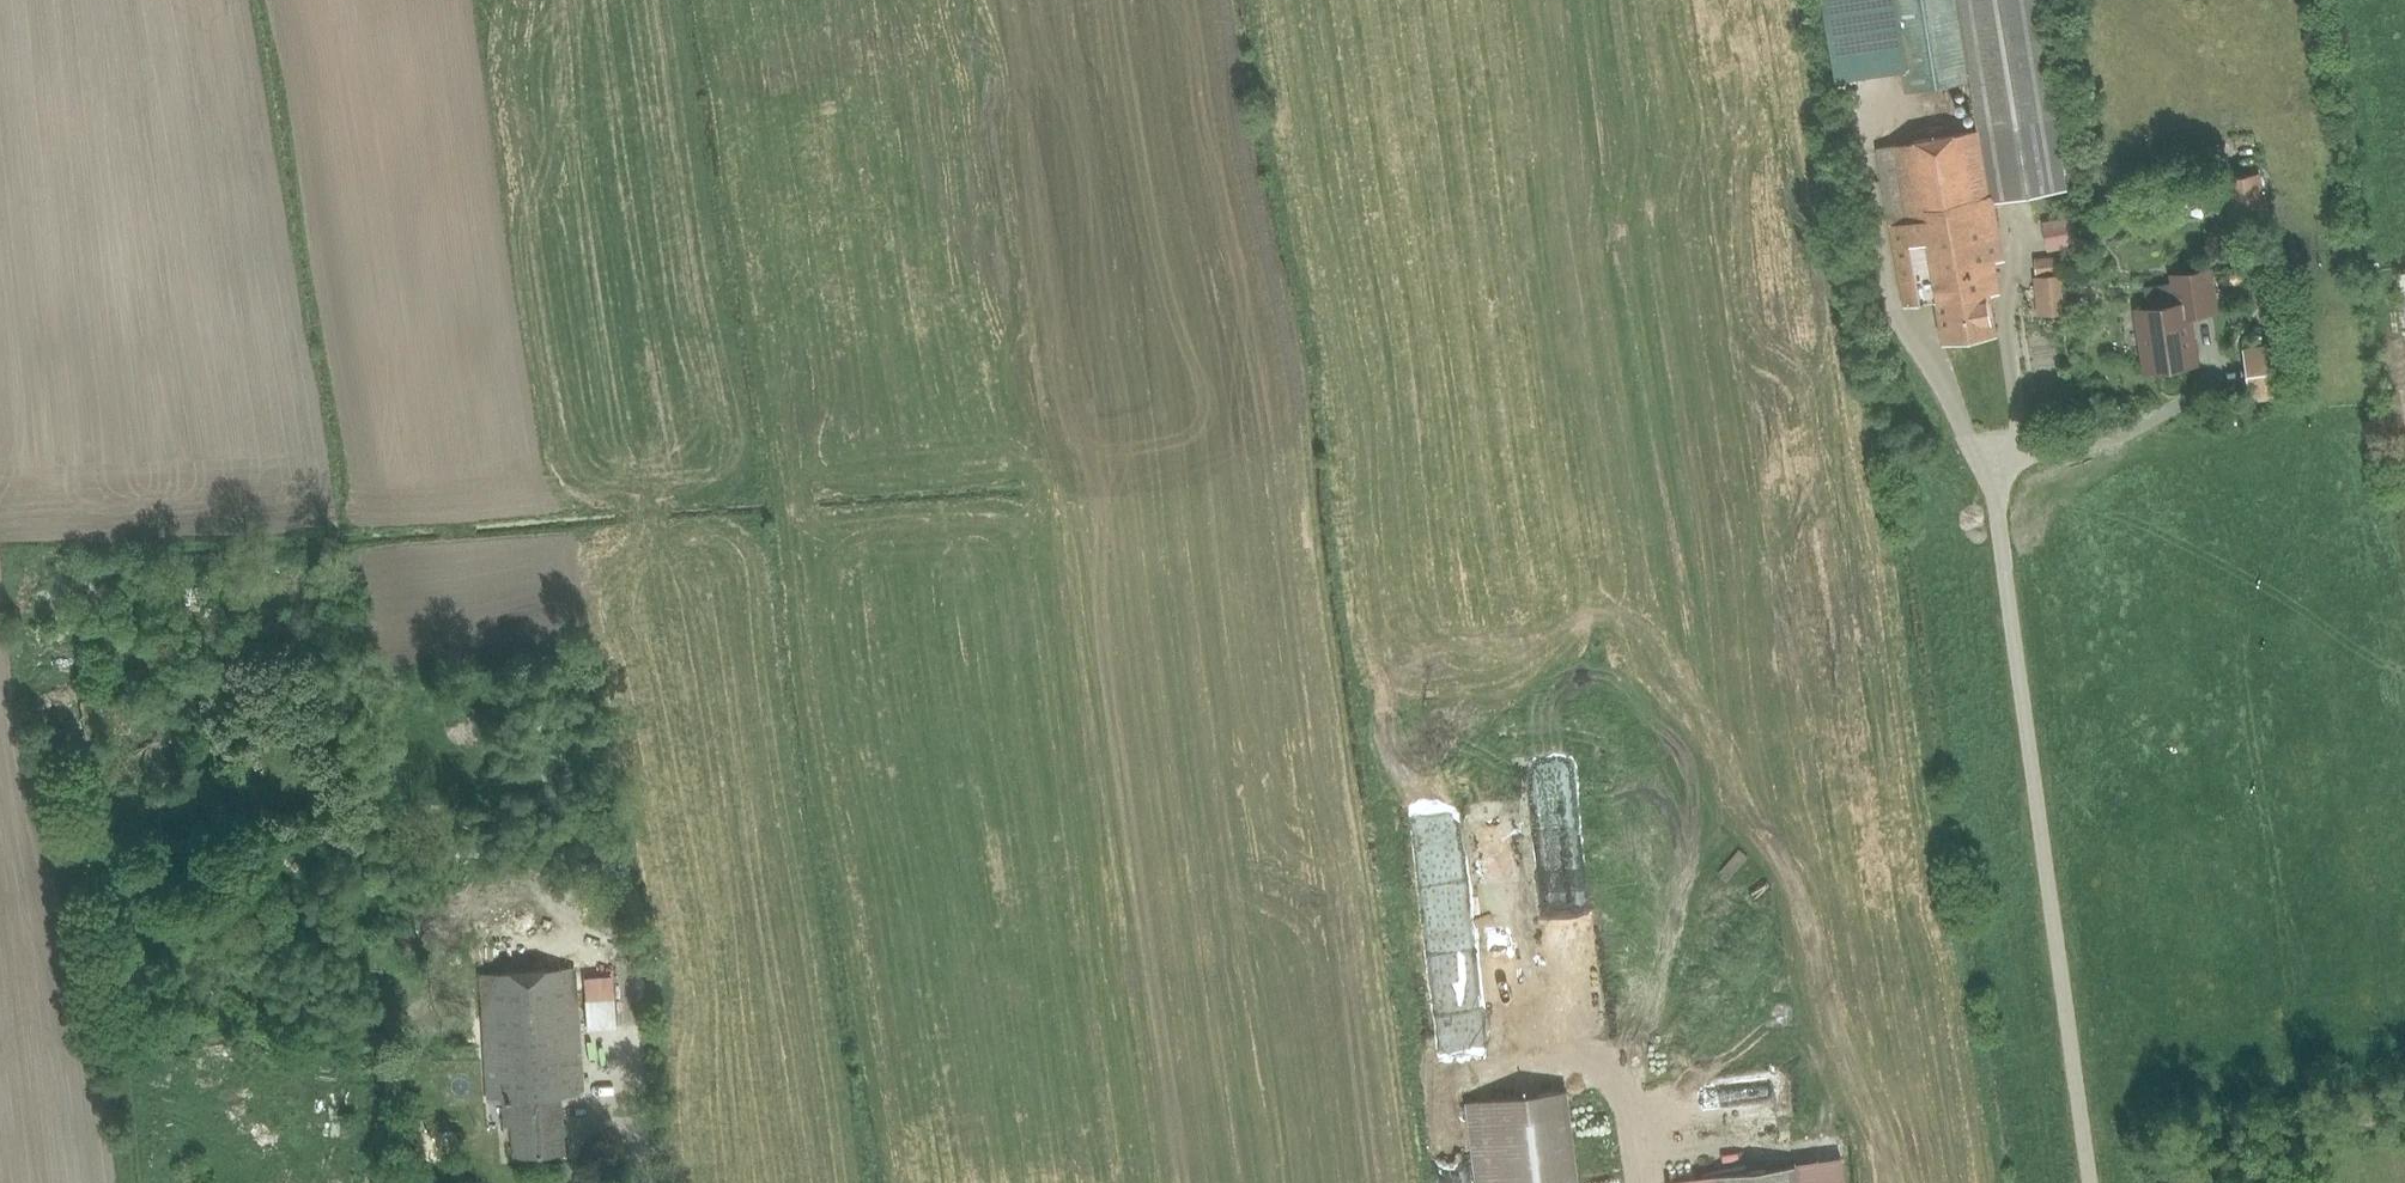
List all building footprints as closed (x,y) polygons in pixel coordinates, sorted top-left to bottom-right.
[(1831,27),(1859,23),(1856,0),(1827,0),(1831,27)] [(1899,88),(1964,77),(1951,0),(1884,0),(1899,88)] [(2037,0),(1957,0),(1979,128),(1990,198),(2068,185),(2037,0)] [(1979,128),(1881,144),(1907,300),(1932,296),(1940,341),(1995,332),(1988,292),(2002,289),(1996,254),(2000,254),(1990,198),(1979,128)] [(2260,171),(2226,177),(2234,223),(2267,218),(2260,171)] [(2068,214),(2040,218),(2044,245),(2073,240),(2068,214)] [(2216,307),(2208,265),(2178,270),(2182,295),(2185,313),(2216,307)] [(2057,269),(2033,273),(2040,313),(2064,309),(2057,269)] [(2182,295),(2132,304),(2143,369),(2193,361),(2185,313),(2182,295)] [(2285,341),(2244,348),(2251,392),(2292,385),(2285,341)] [(1577,938),(1582,1029),(1604,1027),(1599,936),(1577,938)] [(580,968),(481,974),(490,1152),(590,1146),(580,968)] [(617,1026),(615,994),(585,996),(587,1027),(617,1026)] [(1570,1087),(1470,1099),(1481,1182),(1582,1182),(1570,1087)] [(1713,1182),(1796,1182),(1793,1162),(1711,1173),(1713,1182)] [(1663,1179),(1664,1182),(1713,1182),(1711,1173),(1663,1179)]
